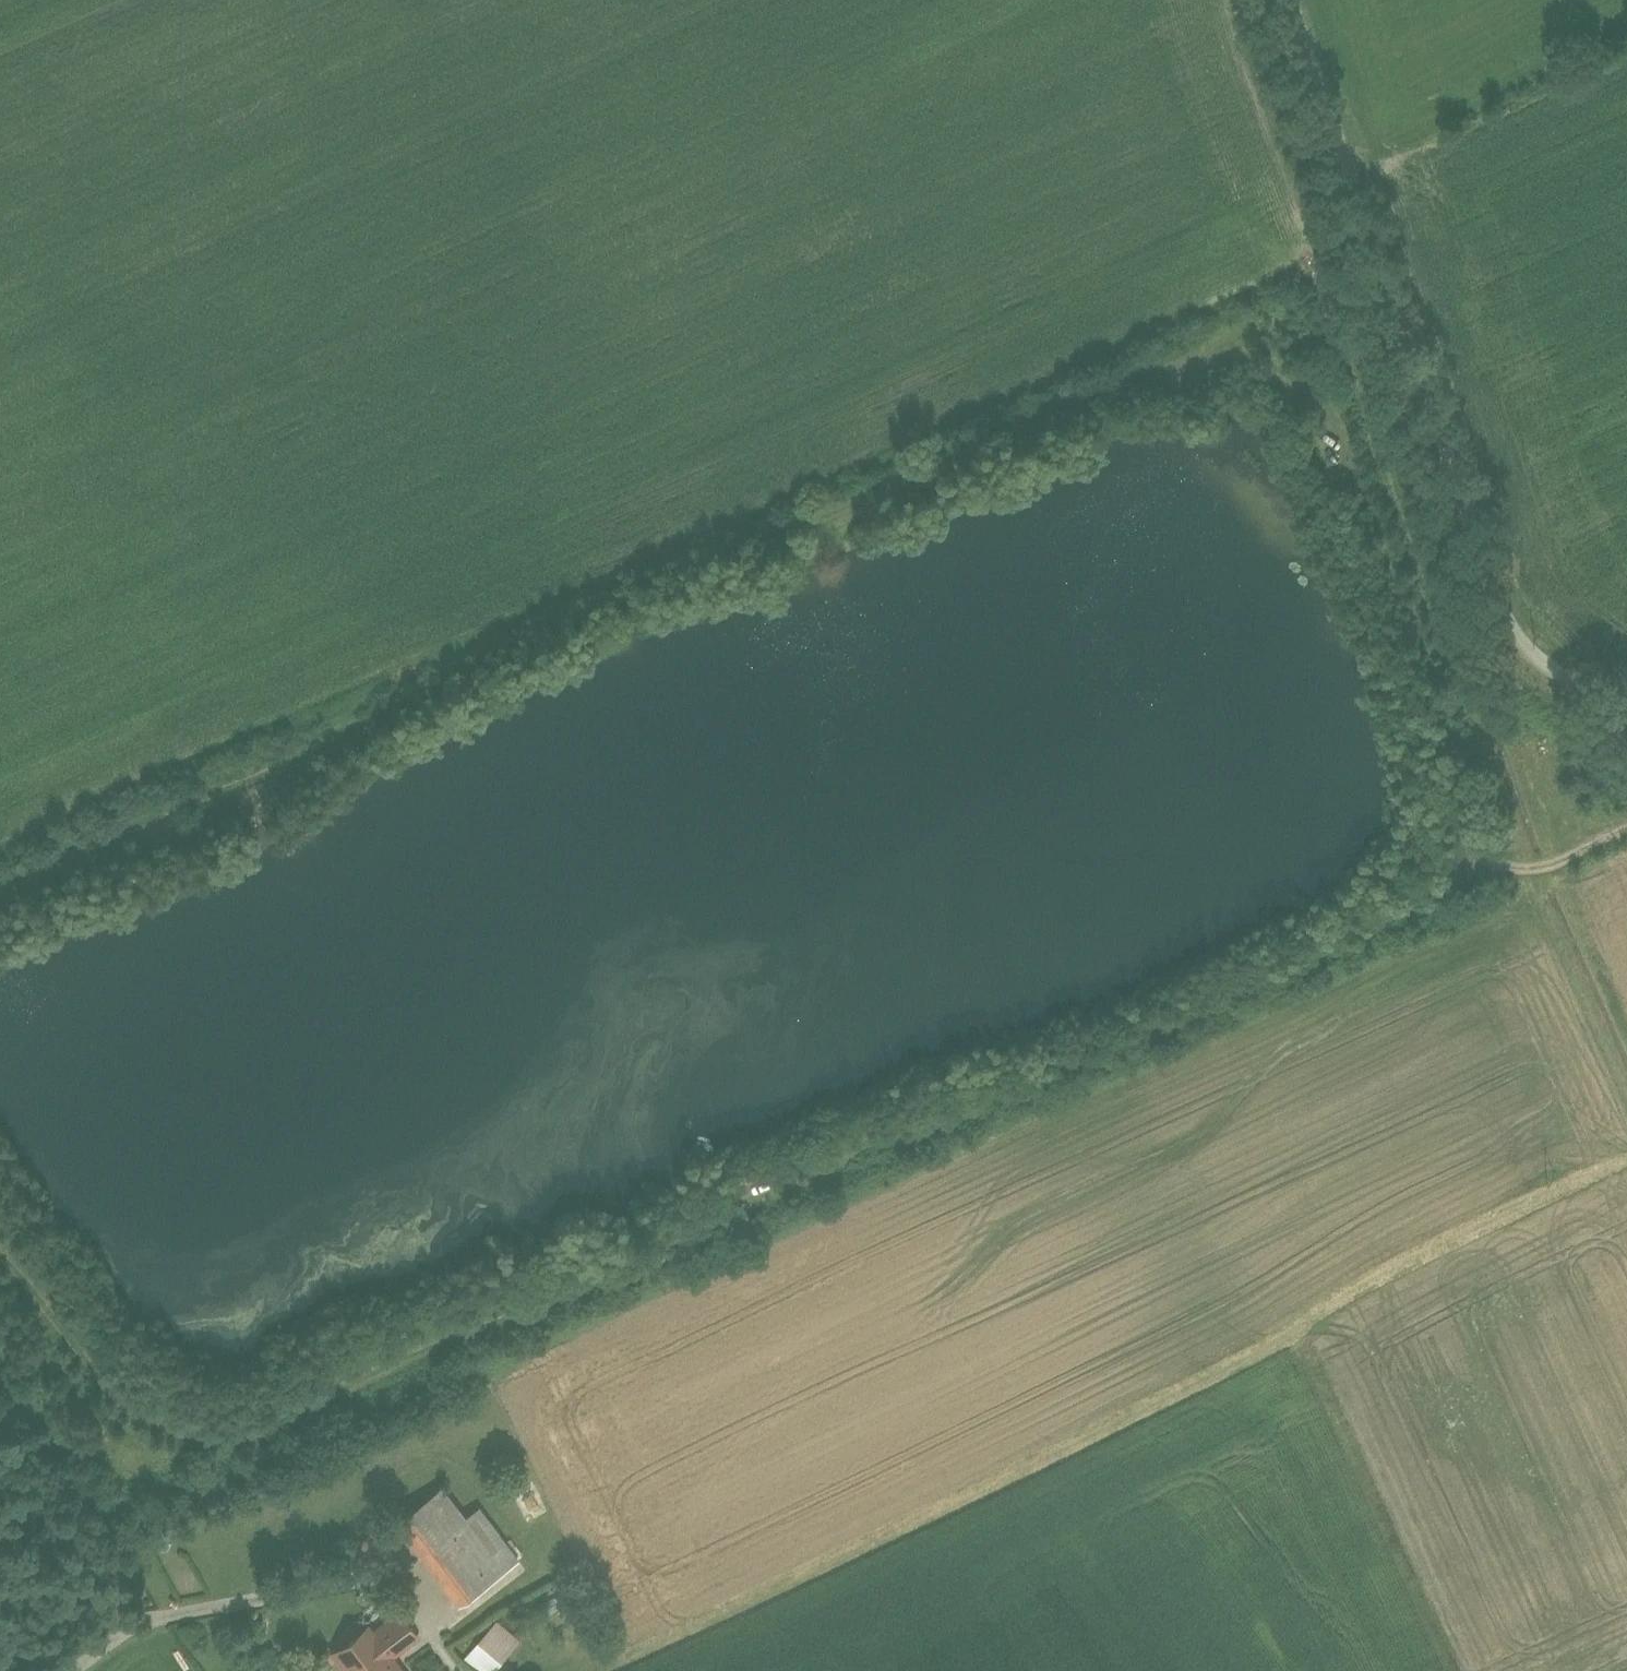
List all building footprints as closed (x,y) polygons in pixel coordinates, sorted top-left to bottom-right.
[(444,1478),(394,1517),(453,1594),(517,1545),(476,1492),(463,1502),(444,1478)] [(324,1640),(347,1670),(413,1670),(392,1643),(417,1624),(395,1596),(370,1615),(366,1609),(324,1640)] [(493,1609),(463,1648),(485,1665),(515,1625),(493,1609)]
